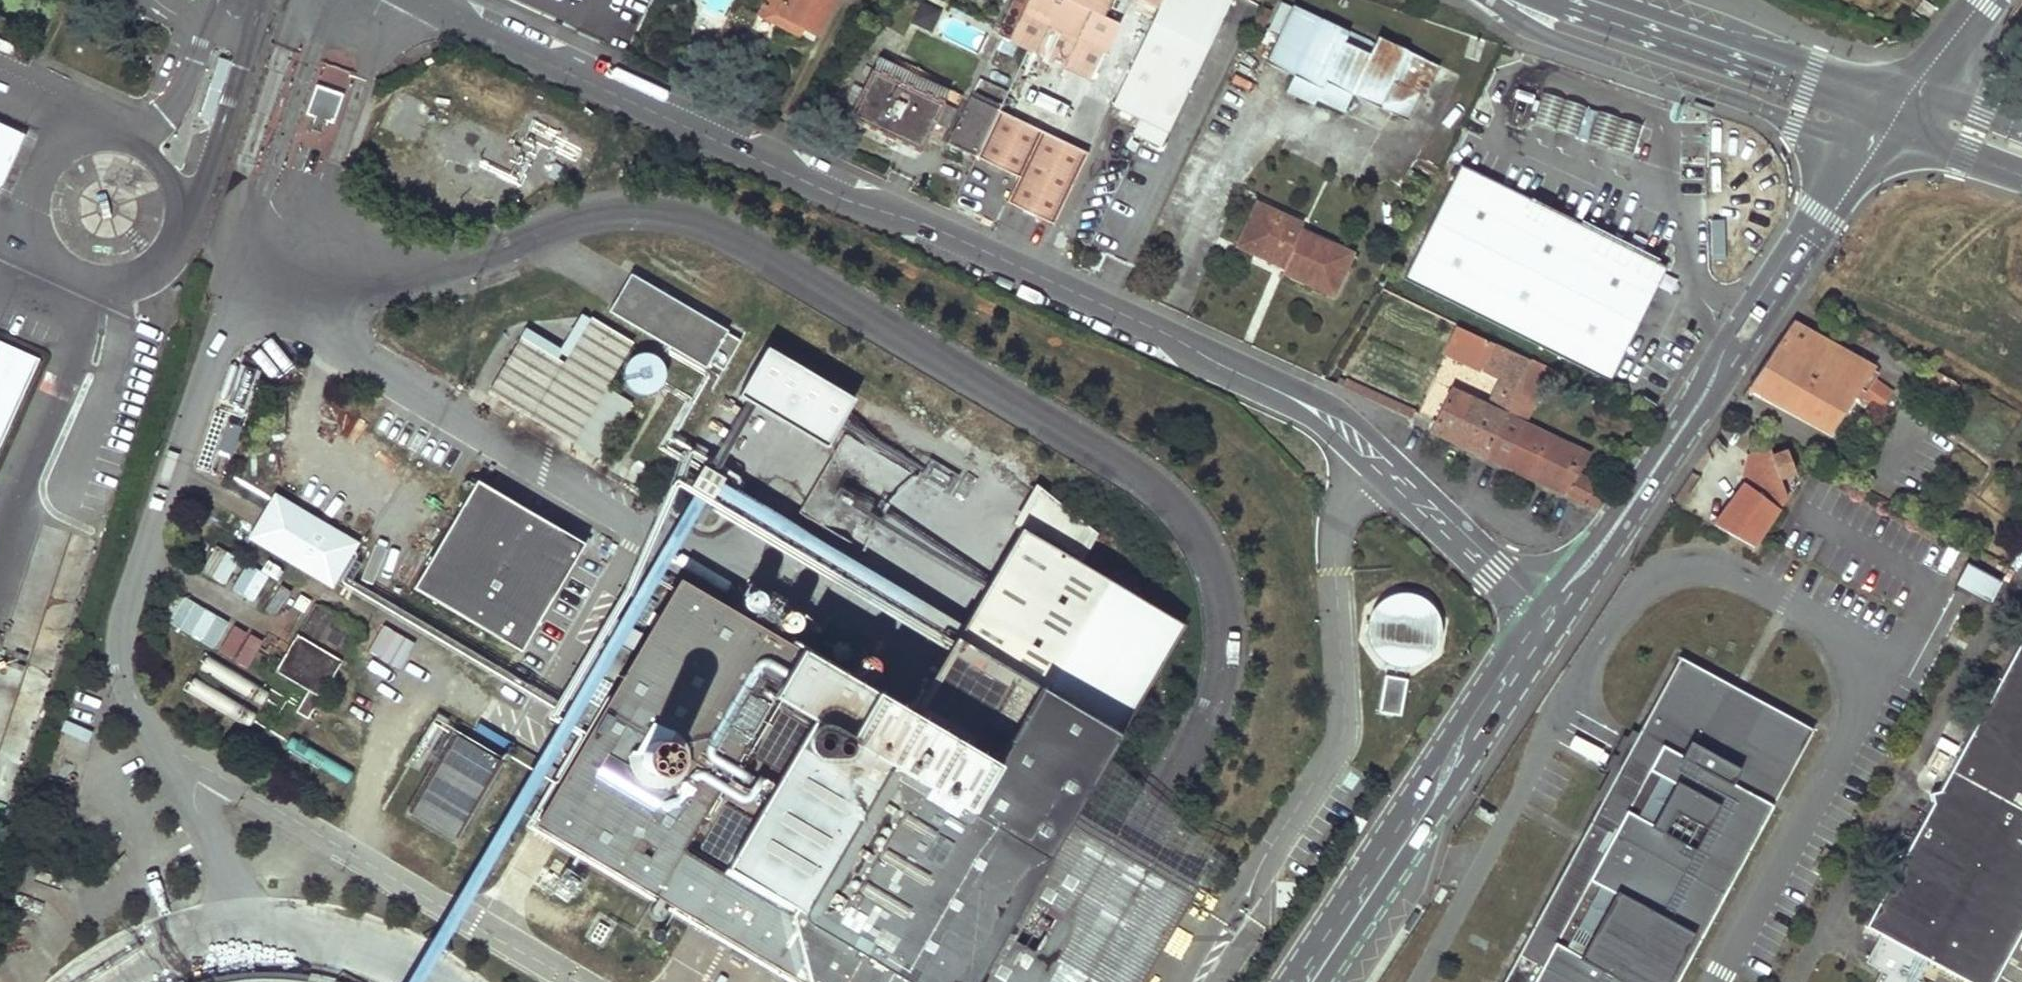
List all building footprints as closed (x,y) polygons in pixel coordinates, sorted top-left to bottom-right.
[(757,16),(798,36),(802,27),(816,35),(833,0),(765,0),(757,16)] [(992,39),(1031,57),(1062,72),(1082,81),(1108,21),(1095,15),(1102,0),(1009,0),(992,39)] [(1149,9),(1105,107),(1136,121),(1129,136),(1156,148),(1223,0),(1127,0),(1149,9)] [(934,14),(914,4),(905,24),(924,34),(934,14)] [(1294,9),(1283,4),(1270,31),(1283,36),(1270,64),(1294,74),(1287,89),(1315,102),(1317,95),(1343,108),(1352,91),(1408,117),(1433,62),(1377,36),(1371,51),(1347,40),(1351,31),(1295,6),(1294,9)] [(988,83),(1009,88),(1016,61),(994,56),(988,83)] [(1062,72),(1031,57),(1019,83),(1050,97),(1062,72)] [(953,99),(870,58),(840,118),(854,125),(853,129),(890,148),(892,145),(912,154),(920,137),(933,142),(953,99)] [(229,62),(219,59),(200,118),(210,121),(229,62)] [(331,123),(341,96),(316,88),(307,114),(313,116),(308,130),(321,134),(326,121),(331,123)] [(1565,103),(1542,95),(1533,124),(1555,131),(1575,138),(1585,109),(1565,103)] [(1079,155),(963,99),(940,146),(1010,179),(998,204),(1044,226),(1079,155)] [(1691,105),(1710,112),(1711,108),(1692,101),(1691,105)] [(1597,113),(1585,109),(1575,138),(1587,142),(1597,113)] [(1619,121),(1597,113),(1587,142),(1609,150),(1630,157),(1640,128),(1619,121)] [(0,124),(0,189),(25,136),(0,124)] [(1665,273),(1460,169),(1404,281),(1608,383),(1665,273)] [(1300,224),(1262,206),(1243,246),(1274,262),(1276,259),(1288,264),(1284,272),(1331,293),(1350,253),(1329,243),(1325,252),(1295,237),(1300,224)] [(516,341),(484,398),(567,446),(600,389),(626,344),(586,321),(560,366),(516,341)] [(1770,358),(1749,388),(1831,431),(1856,393),(1879,408),(1891,390),(1872,378),(1877,371),(1791,326),(1770,358)] [(1477,336),(1457,327),(1443,355),(1463,365),(1464,362),(1477,336)] [(1495,345),(1477,336),(1464,362),(1483,370),(1495,345)] [(37,359),(0,342),(0,442),(37,359)] [(852,400),(765,349),(737,395),(824,447),(852,400)] [(645,356),(640,355),(635,356),(630,358),(626,361),(623,365),(620,369),(619,374),(619,380),(621,385),(624,389),(628,393),(632,395),(637,397),(643,397),(648,396),(652,393),(656,390),(659,385),(661,380),(661,375),(660,370),(658,365),(655,361),(650,358),(645,356)] [(1487,411),(1449,392),(1429,436),(1459,449),(1483,461),(1526,372),(1514,366),(1508,380),(1503,378),(1487,411)] [(1526,372),(1483,461),(1524,480),(1594,512),(1607,493),(1578,475),(1590,457),(1516,421),(1523,408),(1530,411),(1545,379),(1527,370),(1526,372)] [(600,389),(567,446),(594,461),(627,405),(600,389)] [(231,457),(242,425),(215,416),(204,447),(231,457)] [(1791,473),(1784,450),(1770,455),(1767,446),(1746,454),(1742,474),(1745,481),(1711,524),(1752,547),(1785,497),(1779,478),(1791,473)] [(921,482),(948,492),(955,474),(928,463),(921,482)] [(686,488),(706,501),(719,480),(698,468),(686,488)] [(474,483),(411,590),(520,653),(582,546),(474,483)] [(1196,886),(1155,862),(1110,836),(1074,814),(1103,766),(1028,721),(1109,584),(1075,563),(1091,535),(1036,490),(1014,528),(1020,531),(958,635),(910,717),(789,646),(809,613),(752,579),(733,612),(699,593),(697,597),(676,585),(564,776),(537,822),(556,834),(554,838),(594,862),(603,862),(656,893),(654,897),(693,920),(697,912),(738,936),(734,944),(799,981),(1135,981),(1135,972),(1150,946),(1158,951),(1196,886)] [(351,546),(274,501),(252,540),(328,584),(351,546)] [(727,544),(739,524),(709,507),(698,527),(727,544)] [(217,548),(201,570),(230,592),(246,570),(217,548)] [(1963,560),(1953,582),(1989,598),(1999,576),(1963,560)] [(1028,721),(1103,766),(1184,631),(1109,584),(1028,721)] [(184,597),(167,621),(200,645),(217,621),(184,597)] [(320,699),(360,631),(314,604),(275,672),(320,699)] [(603,639),(560,712),(586,727),(629,655),(603,639)] [(1941,793),(1932,795),(1934,804),(1907,855),(1899,857),(1901,866),(1868,928),(1883,936),(1868,963),(1889,975),(1886,981),(1920,981),(1919,981),(1918,981),(1919,979),(1922,977),(1927,968),(1926,965),(1929,960),(1943,968),(1969,981),(1997,981),(2021,935),(2021,640),(1941,793)] [(1641,725),(1673,665),(1667,661),(1635,722),(1641,725)] [(1673,665),(1641,725),(1635,722),(1632,729),(1627,738),(1633,741),(1598,807),(1592,803),(1577,832),(1573,840),(1588,848),(1584,856),(1568,848),(1497,981),(1669,981),(1802,733),(1796,730),(1792,737),(1717,698),(1722,690),(1673,665)] [(283,709),(308,721),(318,700),(294,688),(283,709)] [(1796,730),(1722,690),(1717,698),(1792,737),(1796,730)] [(498,759),(451,731),(404,811),(451,838),(498,759)] [(1627,738),(1619,734),(1600,772),(1585,800),(1592,803),(1598,807),(1633,741),(1627,738)] [(1155,862),(1196,886),(1209,863),(1103,766),(1074,814),(1110,836),(1155,862)] [(1588,848),(1573,840),(1568,848),(1584,856),(1588,848)] [(585,923),(580,936),(597,943),(602,930),(585,923)] [(673,944),(673,973),(707,973),(707,944),(673,944)]
